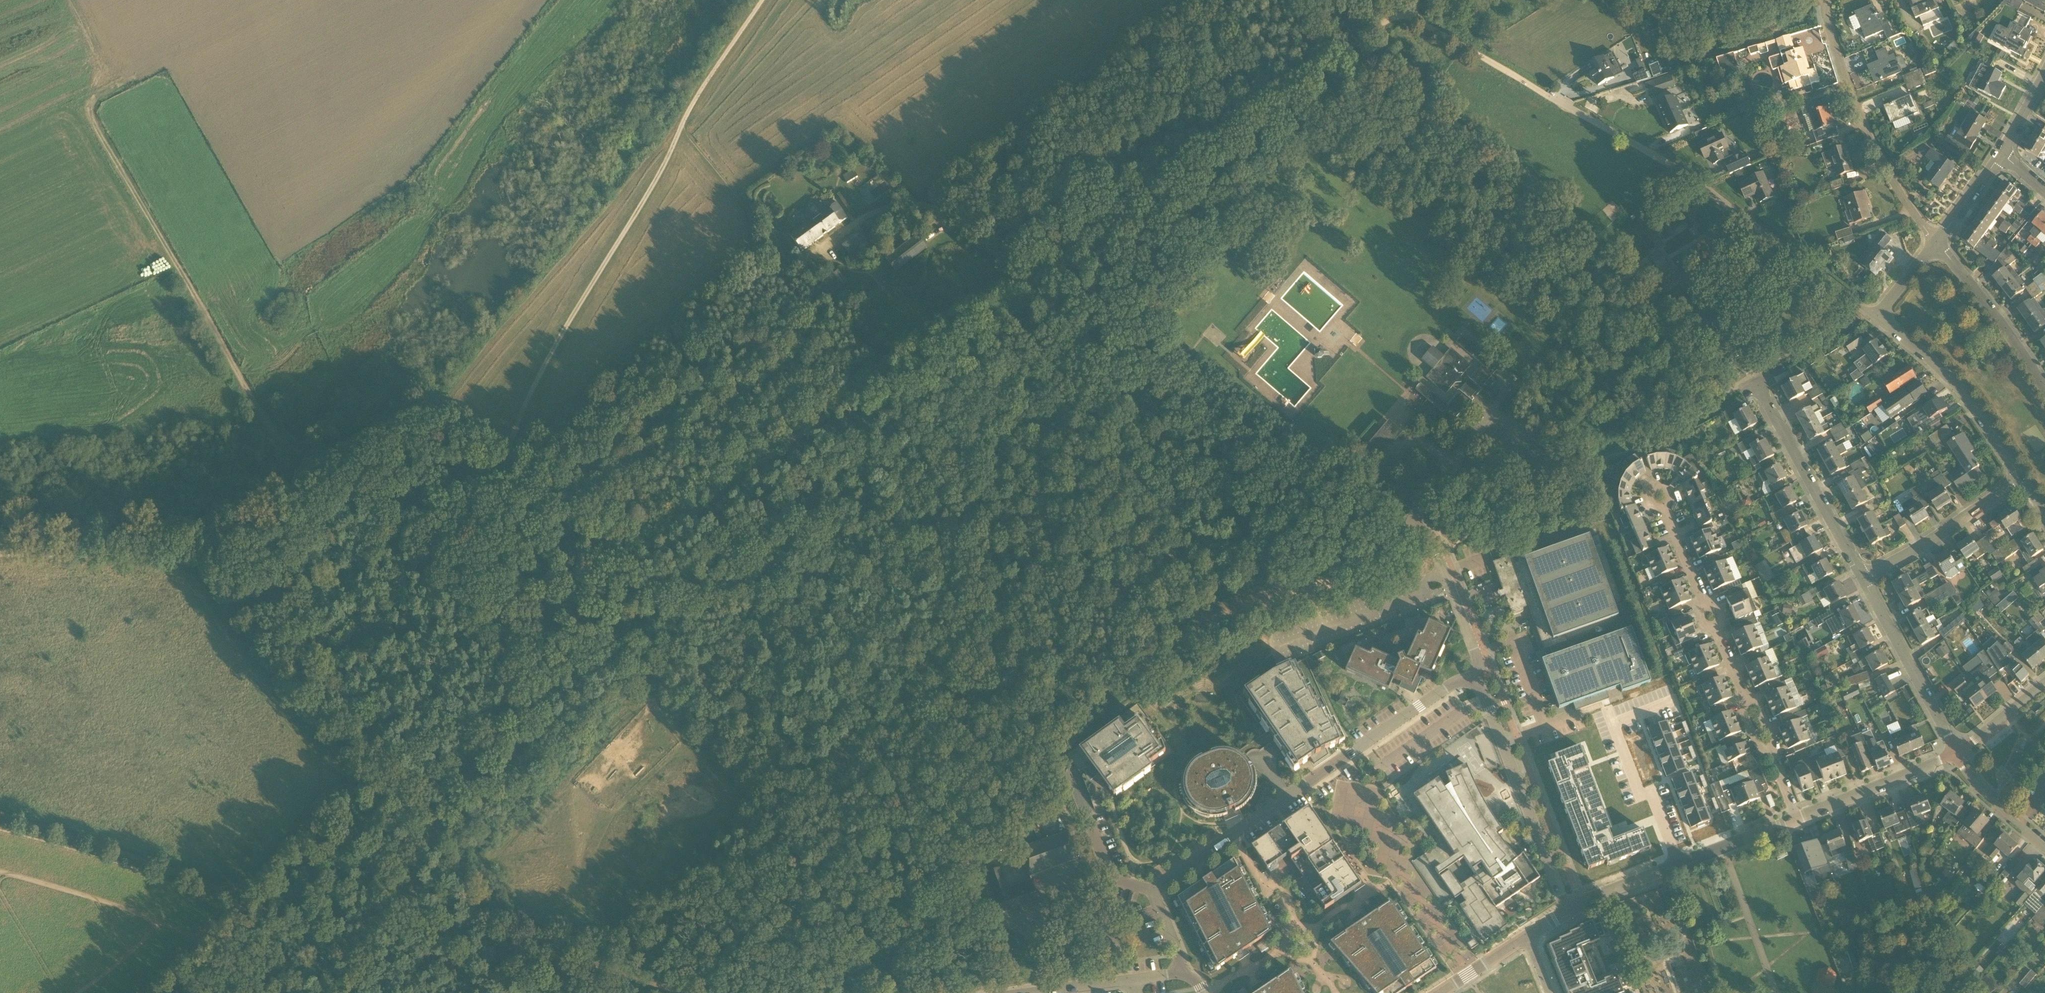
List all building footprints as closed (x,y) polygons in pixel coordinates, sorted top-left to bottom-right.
[(1934,1),(1934,0),(1912,0),(1914,4),(1915,3),(1917,8),(1912,10),(1915,19),(1919,17),(1923,26),(1941,19),(1937,10),(1938,10),(1935,1),(1934,1)] [(2023,3),(2017,0),(2006,0),(2003,4),(2018,12),(2023,3)] [(2044,12),(2044,0),(2024,0),(2024,1),(2044,12)] [(1850,19),(1849,20),(1850,21),(1851,22),(1853,28),(1853,29),(1853,30),(1855,31),(1861,28),(1865,38),(1866,38),(1866,39),(1884,31),(1884,32),(1887,39),(1894,36),(1889,24),(1888,24),(1882,26),(1878,15),(1876,10),(1874,6),(1856,13),(1855,12),(1855,13),(1856,16),(1850,19)] [(1998,29),(1992,42),(2020,56),(2024,49),(2025,50),(2026,47),(2025,47),(2031,36),(2032,33),(2026,30),(2031,20),(2018,14),(2013,23),(2017,25),(2012,36),(1998,29)] [(1983,37),(1976,33),(1971,41),(1979,45),(1983,37)] [(1777,40),(1780,51),(1794,47),(1790,36),(1777,40)] [(1952,54),(1959,47),(1954,41),(1947,49),(1952,54)] [(1912,42),(1908,46),(1913,54),(1918,50),(1912,42)] [(1751,56),(1760,53),(1758,46),(1749,49),(1751,56)] [(1782,55),(1769,59),(1773,71),(1778,69),(1783,85),(1786,84),(1789,83),(1791,91),(1820,82),(1816,69),(1810,71),(1808,72),(1804,61),(1807,60),(1803,48),(1794,51),(1795,52),(1782,56),(1782,55)] [(1879,62),(1868,67),(1875,83),(1883,80),(1883,79),(1887,77),(1888,78),(1901,73),(1894,56),(1889,58),(1886,50),(1886,49),(1876,53),(1876,54),(1879,62)] [(1848,71),(1867,63),(1862,51),(1843,59),(1848,71)] [(1594,77),(1593,78),(1593,79),(1594,78),(1599,86),(1614,78),(1624,73),(1614,53),(1604,58),(1604,57),(1587,66),(1591,75),(1593,74),(1594,77)] [(1741,75),(1733,54),(1717,59),(1724,80),(1741,75)] [(1638,83),(1649,78),(1642,60),(1636,62),(1640,72),(1634,74),(1638,83)] [(1650,65),(1653,76),(1663,74),(1659,62),(1650,65)] [(1936,63),(1932,66),(1937,71),(1940,68),(1936,63)] [(1926,76),(1937,72),(1931,66),(1923,69),(1926,76)] [(1990,68),(1978,90),(1984,92),(1991,96),(1991,95),(1995,97),(1999,100),(2000,97),(2002,93),(2004,90),(1996,86),(1998,82),(2002,75),(1998,73),(1990,68)] [(1906,84),(1924,77),(1921,70),(1903,77),(1906,84)] [(1670,75),(1653,80),(1658,92),(1675,86),(1670,75)] [(1909,92),(1927,84),(1924,77),(1906,84),(1909,92)] [(1658,92),(1653,80),(1646,83),(1650,95),(1658,92)] [(1810,99),(1808,93),(1799,96),(1801,102),(1810,99)] [(1657,104),(1662,114),(1664,119),(1682,111),(1675,96),(1657,104)] [(1892,124),(1913,115),(1918,113),(1911,96),(1885,107),(1892,124)] [(1978,106),(1981,101),(1974,97),(1971,102),(1978,106)] [(1827,100),(1801,109),(1804,116),(1805,116),(1809,114),(1815,131),(1815,132),(1818,132),(1819,135),(1815,136),(1817,143),(1819,143),(1829,140),(1839,136),(1839,135),(1839,134),(1838,134),(1836,126),(1835,125),(1836,124),(1835,124),(1833,125),(1832,120),(1828,109),(1830,108),(1829,105),(1830,105),(1829,104),(1829,105),(1828,102),(1829,101),(1828,101),(1827,100)] [(1758,103),(1750,106),(1753,112),(1761,109),(1758,103)] [(1670,133),(1688,125),(1682,111),(1664,119),(1670,133)] [(1955,141),(1952,146),(1966,154),(1969,150),(1970,150),(1977,139),(1976,138),(1981,130),(1986,123),(1986,121),(1973,113),(1968,122),(1963,131),(1962,130),(1955,141)] [(2043,132),(2038,129),(2031,140),(2044,148),(2044,128),(2043,132)] [(1712,139),(1699,144),(1705,159),(1709,157),(1710,157),(1714,164),(1723,160),(1733,156),(1730,148),(1729,148),(1728,147),(1722,134),(1712,139)] [(1935,148),(1938,143),(1932,139),(1929,144),(1935,148)] [(2038,158),(2044,148),(2031,140),(2025,151),(2038,158)] [(1829,152),(1821,154),(1824,164),(1832,161),(1833,166),(1837,178),(1841,176),(1854,172),(1853,171),(1849,159),(1848,154),(1845,147),(1830,152),(1829,152)] [(1929,174),(1925,179),(1939,188),(1944,182),(1943,181),(1945,178),(1946,179),(1955,167),(1943,158),(1941,157),(1941,158),(1931,151),(1926,158),(1928,160),(1931,162),(1926,168),(1927,171),(1929,173),(1929,174)] [(1751,165),(1745,153),(1725,163),(1730,175),(1735,172),(1746,168),(1751,165)] [(1775,167),(1782,164),(1779,157),(1772,160),(1775,167)] [(2032,166),(2044,177),(2044,163),(2039,158),(2032,166)] [(847,183),(858,177),(854,170),(843,176),(847,183)] [(1742,170),(1736,173),(1739,181),(1745,178),(1742,170)] [(1774,197),(1763,173),(1749,179),(1750,180),(1740,185),(1746,198),(1746,197),(1756,193),(1760,203),(1774,197)] [(1845,187),(1842,179),(1830,183),(1833,190),(1845,187)] [(2013,197),(2016,193),(2017,191),(2005,182),(1998,192),(2023,211),(2030,216),(2036,208),(2029,202),(2025,207),(2013,197)] [(1853,224),(1871,218),(1865,201),(1868,200),(1865,192),(1844,199),(1848,211),(1849,211),(1853,224)] [(2023,211),(1998,192),(1991,202),(2003,211),(2007,205),(2020,215),(2023,211)] [(1996,220),(2003,211),(1991,202),(1984,211),(1996,220)] [(831,206),(790,236),(801,252),(848,218),(836,203),(831,206)] [(1649,215),(1652,220),(1658,217),(1654,211),(1649,215)] [(1988,230),(1996,220),(1984,211),(1976,221),(1988,230)] [(1698,223),(1693,214),(1684,219),(1690,228),(1698,223)] [(2044,229),(2044,216),(2042,214),(2033,224),(2035,227),(2030,233),(2032,235),(2027,241),(2032,245),(2034,241),(2037,239),(2044,229)] [(1658,218),(1653,221),(1657,227),(1662,223),(1658,218)] [(1981,240),(1988,230),(1976,221),(1969,231),(1981,240)] [(2014,235),(2019,229),(2013,225),(2012,226),(2006,221),(2002,225),(2009,230),(2014,235)] [(2016,221),(2013,225),(2019,229),(2022,225),(2016,221)] [(1638,222),(1632,226),(1636,232),(1642,228),(1638,222)] [(1663,225),(1658,228),(1661,233),(1666,230),(1663,225)] [(2006,234),(2009,230),(2002,225),(1999,229),(2006,234)] [(1853,236),(1851,228),(1835,233),(1838,240),(1853,236)] [(1643,229),(1637,233),(1641,238),(1646,234),(1643,229)] [(2037,239),(2041,242),(2044,244),(2043,246),(2044,248),(2044,229),(2037,239)] [(843,245),(850,254),(869,239),(862,231),(843,245)] [(1987,244),(1981,240),(1969,231),(1962,241),(1974,250),(1978,244),(1984,249),(1985,248),(1991,253),(1987,259),(1994,264),(1999,258),(2002,255),(1994,249),(1987,244)] [(1667,232),(1662,235),(1666,240),(1670,237),(1667,232)] [(1878,247),(1863,265),(1875,275),(1876,276),(1878,274),(1882,269),(1885,265),(1887,267),(1893,259),(1883,251),(1891,240),(1882,233),(1876,241),(1874,244),(1878,247)] [(928,248),(918,235),(886,259),(896,272),(928,248)] [(1647,236),(1642,239),(1646,245),(1651,241),(1647,236)] [(1994,249),(1997,246),(1990,241),(1987,244),(1994,249)] [(1652,242),(1646,246),(1650,251),(1655,247),(1652,242)] [(2024,254),(2028,249),(2022,244),(2018,249),(2024,254)] [(2003,289),(2018,277),(2010,266),(2017,260),(2007,248),(2002,255),(1999,258),(2007,267),(1994,278),(2003,289)] [(2037,267),(2043,261),(2035,255),(2030,261),(2037,267)] [(2011,300),(2027,288),(2018,277),(2003,289),(2011,300)] [(2027,288),(2026,289),(2030,294),(2038,288),(2035,283),(2027,288)] [(1858,287),(1861,294),(1867,292),(1864,285),(1858,287)] [(2034,299),(2042,292),(2038,288),(2030,294),(2034,300),(2034,299)] [(2042,310),(2034,300),(2030,302),(2018,310),(2027,321),(2044,310),(2042,310)] [(2044,322),(2044,321),(2044,311),(2044,310),(2027,321),(2035,333),(2044,326),(2044,323),(2044,322)] [(1848,343),(1854,339),(1851,334),(1845,338),(1848,343)] [(1850,352),(1864,342),(1859,335),(1854,339),(1848,343),(1845,345),(1850,352)] [(1482,391),(1481,389),(1498,369),(1461,337),(1456,343),(1483,366),(1470,380),(1469,379),(1468,379),(1482,391)] [(1888,355),(1884,350),(1881,346),(1877,341),(1864,351),(1867,355),(1860,360),(1867,370),(1874,364),(1875,365),(1888,355)] [(1317,350),(1315,353),(1315,356),(1318,359),(1321,358),(1324,356),(1323,352),(1321,350),(1317,350)] [(1456,383),(1461,383),(1461,377),(1469,367),(1449,350),(1427,376),(1447,393),(1456,383)] [(1895,391),(1914,379),(1917,378),(1910,367),(1897,375),(1895,372),(1882,380),(1890,394),(1895,391)] [(1790,402),(1805,394),(1802,388),(1810,383),(1805,374),(1790,382),(1791,384),(1783,389),(1790,402)] [(1864,388),(1871,384),(1867,377),(1860,381),(1864,388)] [(1889,418),(1928,394),(1919,382),(1907,390),(1883,404),(1882,405),(1889,418)] [(1455,419),(1469,403),(1470,401),(1472,402),(1459,391),(1460,392),(1448,407),(1421,384),(1415,390),(1442,413),(1445,410),(1455,419)] [(1812,400),(1823,394),(1817,385),(1811,388),(1813,392),(1809,394),(1812,400)] [(1883,404),(1878,397),(1864,405),(1869,413),(1882,405),(1883,404)] [(1912,428),(1918,437),(1924,432),(1944,420),(1941,415),(1948,410),(1941,400),(1925,410),(1924,410),(1929,418),(1919,424),(1912,428)] [(1810,408),(1797,416),(1801,422),(1802,424),(1804,428),(1817,421),(1814,414),(1819,411),(1820,411),(1821,410),(1818,404),(1810,408)] [(1742,432),(1756,424),(1747,408),(1740,412),(1737,406),(1723,414),(1728,423),(1735,419),(1742,432)] [(1817,421),(1804,428),(1806,432),(1808,435),(1811,441),(1824,434),(1824,433),(1830,430),(1831,429),(1829,425),(1828,424),(1826,425),(1821,428),(1817,421)] [(1831,429),(1830,430),(1833,436),(1845,429),(1843,425),(1842,424),(1834,428),(1832,430),(1831,429)] [(1947,425),(1931,436),(1936,443),(1943,438),(1953,453),(1963,468),(1950,476),(1950,477),(1954,483),(1959,491),(1974,481),(1977,480),(1982,476),(1983,475),(1982,474),(1978,468),(1980,467),(1973,457),(1971,454),(1975,451),(1968,440),(1963,434),(1962,435),(1955,440),(1951,433),(1952,432),(1948,427),(1947,425)] [(1370,443),(1384,455),(1395,441),(1381,429),(1370,443)] [(1837,443),(1849,436),(1845,429),(1833,436),(1837,443)] [(1866,429),(1859,434),(1866,444),(1873,438),(1866,429)] [(1753,467),(1774,456),(1773,456),(1765,441),(1765,440),(1758,444),(1754,436),(1737,446),(1742,454),(1751,450),(1755,457),(1749,460),(1753,467)] [(1839,455),(1847,451),(1843,444),(1835,448),(1833,443),(1819,451),(1825,464),(1840,456),(1839,455)] [(1707,453),(1712,450),(1709,444),(1704,446),(1707,453)] [(1878,454),(1872,445),(1867,448),(1873,457),(1878,454)] [(1726,456),(1723,449),(1716,451),(1720,459),(1726,456)] [(1636,454),(1627,458),(1630,464),(1639,460),(1636,454)] [(1671,470),(1675,458),(1666,456),(1656,456),(1646,459),(1651,470),(1658,469),(1664,468),(1671,470)] [(1846,468),(1840,456),(1825,464),(1832,476),(1846,468)] [(1703,476),(1703,475),(1695,461),(1686,465),(1684,463),(1675,458),(1671,470),(1677,473),(1682,478),(1685,483),(1681,485),(1693,480),(1703,476)] [(1854,471),(1868,463),(1865,458),(1851,466),(1854,471)] [(1640,476),(1646,473),(1641,461),(1632,466),(1627,472),(1623,470),(1619,470),(1614,470),(1611,473),(1608,476),(1620,482),(1632,487),(1635,481),(1640,476)] [(1852,479),(1839,486),(1846,498),(1867,486),(1863,479),(1865,478),(1862,473),(1871,468),(1868,463),(1854,471),(1849,474),(1852,479)] [(1764,471),(1758,475),(1763,484),(1767,481),(1770,487),(1769,488),(1771,493),(1786,485),(1785,485),(1783,486),(1780,481),(1785,478),(1779,466),(1765,473),(1764,471)] [(1935,493),(1928,497),(1938,511),(1951,503),(1951,502),(1951,503),(1952,503),(1944,490),(1949,486),(1954,483),(1950,477),(1945,480),(1942,476),(1942,475),(1939,471),(1936,473),(1931,476),(1934,480),(1932,482),(1929,484),(1931,486),(1935,493)] [(1695,486),(1684,491),(1690,506),(1702,501),(1698,493),(1704,490),(1702,485),(1706,483),(1703,476),(1693,480),(1695,486)] [(1630,500),(1630,494),(1632,487),(1620,482),(1617,492),(1618,501),(1607,505),(1609,510),(1611,516),(1617,513),(1620,512),(1624,510),(1632,507),(1630,500)] [(1864,511),(1884,500),(1881,495),(1875,498),(1873,494),(1871,495),(1867,486),(1846,498),(1853,510),(1861,506),(1864,511)] [(1928,517),(1924,510),(1929,507),(1916,487),(1910,491),(1915,498),(1903,506),(1916,526),(1928,517)] [(1778,520),(1789,515),(1793,512),(1789,506),(1796,502),(1789,489),(1775,497),(1779,504),(1769,509),(1772,513),(1769,515),(1774,523),(1778,520)] [(1744,508),(1751,504),(1748,496),(1740,500),(1744,508)] [(1880,525),(1876,519),(1884,515),(1881,509),(1887,506),(1884,500),(1864,511),(1867,516),(1858,521),(1865,533),(1880,525)] [(1700,528),(1711,523),(1702,501),(1690,506),(1700,528)] [(2007,530),(2021,520),(2013,508),(1999,518),(1989,524),(1993,529),(2002,523),(2007,530)] [(1617,513),(1611,516),(1614,522),(1620,519),(1623,525),(1623,526),(1630,523),(1633,531),(1644,526),(1638,511),(1638,510),(1627,515),(1624,510),(1620,512),(1617,513)] [(1787,545),(1790,543),(1804,535),(1801,529),(1807,526),(1800,513),(1791,518),(1789,515),(1778,520),(1781,525),(1784,523),(1788,529),(1780,534),(1787,545)] [(1900,528),(1906,524),(1899,514),(1894,518),(1900,528)] [(1766,526),(1763,519),(1757,522),(1760,529),(1766,526)] [(1696,538),(1692,540),(1696,548),(1716,539),(1711,529),(1713,528),(1711,523),(1700,528),(1698,528),(1700,534),(1695,536),(1696,538)] [(1886,538),(1891,535),(1888,528),(1883,531),(1880,525),(1865,533),(1872,546),(1886,538)] [(1654,547),(1644,526),(1633,531),(1637,539),(1631,542),(1637,555),(1642,552),(1654,547)] [(2024,534),(2006,545),(2013,555),(2020,550),(2029,565),(2023,569),(2027,575),(2029,573),(2041,565),(2037,559),(2034,561),(2032,558),(2044,550),(2040,545),(2034,535),(2030,538),(2029,538),(2027,539),(2026,538),(2024,534)] [(1793,548),(1789,550),(1796,563),(1806,558),(1820,551),(1819,549),(1822,548),(1819,542),(1816,543),(1813,537),(1809,539),(1807,540),(1804,535),(1790,543),(1792,548),(1793,548)] [(1622,602),(1601,544),(1593,547),(1589,536),(1536,554),(1534,548),(1493,562),(1512,616),(1521,613),(1522,612),(1523,611),(1523,608),(1529,606),(1547,658),(1542,660),(1559,709),(1573,704),(1576,711),(1609,699),(1606,692),(1620,687),(1622,693),(1650,682),(1627,616),(1620,619),(1615,604),(1622,602)] [(1996,552),(1986,537),(1980,541),(1988,553),(1990,556),(1992,554),(1996,552)] [(1988,553),(1980,541),(1975,545),(1970,538),(1964,543),(1960,541),(1958,543),(1958,547),(1967,560),(1974,555),(1977,560),(1988,553)] [(1716,539),(1696,548),(1699,556),(1703,555),(1704,557),(1706,563),(1720,557),(1717,551),(1721,550),(1716,539)] [(1654,547),(1642,552),(1645,558),(1646,557),(1648,560),(1651,567),(1671,559),(1667,550),(1664,552),(1663,549),(1658,552),(1658,551),(1656,547),(1654,547)] [(1753,549),(1747,553),(1752,562),(1758,559),(1753,549)] [(1967,569),(1958,556),(1952,560),(1948,553),(1942,556),(1941,554),(1935,558),(1937,560),(1936,561),(1947,578),(1951,578),(1960,572),(1967,569)] [(1709,570),(1706,572),(1710,580),(1730,571),(1731,571),(1726,560),(1725,561),(1722,562),(1720,557),(1706,563),(1708,568),(1709,570)] [(1801,566),(1807,578),(1814,574),(1818,581),(1832,574),(1825,561),(1819,564),(1816,558),(1801,566)] [(1671,559),(1651,567),(1655,578),(1659,576),(1662,582),(1674,576),(1672,571),(1672,570),(1671,569),(1675,567),(1671,559)] [(1937,576),(1936,572),(1931,563),(1924,567),(1931,579),(1937,576)] [(2029,573),(2034,581),(2040,590),(2044,586),(2044,571),(2041,565),(2029,573)] [(1997,568),(1988,574),(1994,582),(2003,576),(1997,568)] [(1730,571),(1710,580),(1713,588),(1717,587),(1718,589),(1723,587),(1725,592),(1728,591),(1741,585),(1739,579),(1735,581),(1731,571),(1730,571)] [(1770,571),(1760,577),(1764,584),(1774,578),(1770,571)] [(1664,587),(1660,589),(1665,599),(1685,591),(1681,582),(1678,584),(1677,581),(1674,576),(1662,582),(1664,587)] [(1901,580),(1893,584),(1900,596),(1920,585),(1916,580),(1911,582),(1908,576),(1901,580)] [(1963,602),(1950,582),(1945,585),(1949,591),(1952,597),(1957,606),(1963,602)] [(1818,587),(1801,596),(1804,602),(1811,599),(1816,596),(1819,602),(1827,597),(1828,600),(1831,605),(1846,597),(1845,597),(1842,591),(1841,589),(1838,584),(1838,583),(1821,592),(1818,587)] [(1752,600),(1747,589),(1743,591),(1741,585),(1728,591),(1731,599),(1727,601),(1731,610),(1752,600)] [(1920,585),(1900,596),(1900,597),(1906,608),(1921,600),(1918,593),(1922,591),(1920,585)] [(1925,596),(1924,597),(1924,598),(1927,603),(1941,595),(1949,591),(1945,585),(1938,589),(1925,596)] [(1992,601),(2001,595),(1997,590),(1991,593),(1989,590),(1986,592),(1992,601)] [(1685,591),(1665,599),(1669,610),(1665,612),(1667,617),(1680,612),(1683,610),(1681,605),(1686,603),(1685,601),(1688,599),(1685,591)] [(1930,609),(1952,597),(1949,591),(1941,595),(1927,603),(1930,609)] [(1755,618),(1753,613),(1757,612),(1752,600),(1731,610),(1734,618),(1739,616),(1742,624),(1755,618)] [(2006,607),(2002,603),(1996,607),(2000,612),(2006,607)] [(1791,615),(1792,606),(1784,605),(1783,613),(1791,615)] [(1859,622),(1851,607),(1851,608),(1839,614),(1847,628),(1859,622)] [(1936,621),(1934,616),(1931,617),(1927,609),(1921,612),(1908,619),(1915,632),(1936,621)] [(1836,617),(1832,610),(1814,620),(1818,627),(1836,617)] [(1669,622),(1666,624),(1671,635),(1692,626),(1688,618),(1687,615),(1683,617),(1680,612),(1667,617),(1669,622)] [(1957,628),(1962,623),(1966,620),(1962,615),(1953,623),(1957,628)] [(1737,635),(1734,637),(1737,645),(1758,636),(1753,626),(1758,624),(1755,618),(1742,624),(1739,625),(1741,631),(1736,633),(1737,635)] [(2041,636),(2040,635),(2044,631),(2040,624),(2035,618),(2029,622),(2037,632),(2027,640),(2028,642),(2034,648),(2044,661),(2044,660),(2044,641),(2041,636)] [(1403,620),(1392,624),(1395,633),(1406,629),(1403,620)] [(1414,682),(1420,669),(1431,674),(1450,631),(1428,621),(1422,636),(1418,634),(1405,661),(1403,655),(1397,658),(1399,663),(1372,651),(1370,655),(1355,649),(1345,671),(1388,690),(1393,679),(1406,685),(1411,687),(1414,682)] [(1941,635),(1937,628),(1939,627),(1936,621),(1915,632),(1922,645),(1935,638),(1941,635)] [(1692,626),(1671,635),(1676,647),(1678,652),(1681,651),(1681,650),(1695,644),(1692,639),(1697,637),(1696,635),(1692,626)] [(1851,647),(1846,650),(1852,660),(1855,659),(1862,655),(1862,656),(1864,654),(1861,649),(1873,642),(1872,640),(1871,639),(1866,630),(1853,637),(1852,637),(1856,644),(1851,647)] [(1758,636),(1737,645),(1741,653),(1745,652),(1746,654),(1748,660),(1761,654),(1759,648),(1762,647),(1758,636)] [(1374,637),(1371,645),(1380,649),(1383,641),(1374,637)] [(2002,647),(2006,643),(2001,638),(1997,641),(1998,642),(2002,647)] [(1805,640),(1797,644),(1802,653),(1803,655),(1811,651),(1810,649),(1805,640)] [(2029,676),(2009,654),(2002,647),(1998,642),(1987,653),(1991,659),(1998,669),(1999,672),(2010,665),(2015,669),(2011,672),(2021,683),(2029,676)] [(2007,642),(2006,643),(2002,647),(2009,654),(2015,651),(2007,642)] [(2044,661),(2034,648),(2028,642),(2017,651),(2033,670),(2039,665),(2039,666),(2043,663),(2043,662),(2044,661)] [(1695,644),(1681,650),(1681,651),(1684,656),(1687,654),(1692,665),(1713,656),(1714,655),(1710,647),(1709,645),(1705,646),(1699,649),(1699,648),(1697,643),(1695,644)] [(1949,654),(1943,646),(1937,651),(1943,659),(1949,654)] [(1814,652),(1812,653),(1815,660),(1817,659),(1826,655),(1823,648),(1814,652)] [(1862,655),(1855,659),(1861,669),(1869,665),(1873,672),(1876,671),(1887,664),(1882,655),(1880,651),(1866,659),(1866,660),(1865,660),(1862,656),(1862,655)] [(1317,661),(1325,657),(1323,652),(1315,655),(1317,661)] [(1751,667),(1748,669),(1751,677),(1772,668),(1771,668),(1765,652),(1761,654),(1748,660),(1750,665),(1751,667)] [(1713,656),(1692,665),(1696,673),(1697,675),(1700,674),(1702,677),(1703,679),(1716,673),(1715,670),(1714,668),(1718,666),(1717,664),(1714,657),(1714,655),(1713,656)] [(1343,742),(1306,659),(1276,673),(1273,674),(1260,683),(1239,697),(1264,734),(1241,750),(1239,753),(1234,750),(1229,749),(1224,748),(1218,749),(1213,750),(1210,751),(1209,751),(1211,755),(1203,758),(1201,755),(1200,755),(1198,756),(1194,759),(1190,763),(1186,767),(1184,772),(1182,777),(1181,783),(1181,788),(1182,793),(1184,798),(1186,803),(1189,807),(1193,811),(1197,814),(1202,816),(1207,817),(1213,818),(1218,818),(1223,817),(1225,816),(1226,819),(1239,813),(1238,811),(1239,810),(1243,807),(1246,805),(1248,802),(1251,798),(1253,793),(1255,788),(1256,783),(1255,778),(1255,773),(1253,768),(1252,766),(1249,761),(1245,757),(1248,754),(1249,753),(1250,752),(1252,752),(1253,751),(1255,751),(1257,751),(1258,751),(1260,752),(1275,742),(1294,770),(1310,759),(1315,766),(1328,756),(1326,750),(1343,742)] [(1973,672),(1968,676),(1986,700),(1993,695),(1997,691),(1988,680),(1987,678),(1998,669),(1991,659),(1984,664),(1973,672)] [(1772,668),(1751,677),(1755,685),(1756,685),(1758,684),(1759,685),(1759,686),(1762,685),(1765,684),(1766,687),(1767,689),(1781,683),(1779,681),(1778,678),(1782,676),(1778,666),(1772,668)] [(1869,680),(1867,672),(1846,679),(1848,687),(1869,680)] [(1705,684),(1701,686),(1702,688),(1706,697),(1726,688),(1727,687),(1725,681),(1724,679),(1723,677),(1718,678),(1716,673),(1703,679),(1705,684)] [(1874,680),(1884,698),(1895,692),(1885,675),(1874,680)] [(1986,700),(1968,676),(1964,679),(1953,688),(1958,694),(1963,690),(1966,694),(1976,708),(1986,700)] [(1770,697),(1767,698),(1771,707),(1791,698),(1784,682),(1781,683),(1767,689),(1769,694),(1770,697)] [(1825,683),(1818,686),(1821,691),(1828,688),(1825,683)] [(1726,688),(1706,697),(1710,707),(1709,708),(1711,713),(1724,708),(1722,702),(1728,700),(1732,698),(1731,696),(1727,687),(1726,688)] [(1846,690),(1840,692),(1845,702),(1850,699),(1846,690)] [(1352,710),(1355,704),(1339,697),(1337,702),(1352,710)] [(1791,698),(1771,707),(1774,715),(1778,713),(1779,716),(1781,721),(1801,712),(1799,707),(1795,708),(1791,698)] [(1103,804),(1174,753),(1138,703),(1067,755),(1082,776),(1094,807),(1095,807),(1103,804)] [(1711,713),(1703,717),(1705,723),(1703,724),(1707,734),(1714,731),(1735,722),(1736,722),(1732,713),(1731,711),(1727,713),(1724,708),(1711,713)] [(1784,729),(1781,730),(1784,739),(1811,727),(1807,717),(1806,715),(1804,711),(1801,712),(1781,721),(1783,727),(1784,729)] [(1887,731),(1879,716),(1873,719),(1881,734),(1887,731)] [(1667,721),(1649,728),(1653,739),(1671,732),(1667,721)] [(1735,722),(1714,731),(1719,742),(1723,740),(1725,745),(1738,740),(1736,734),(1740,732),(1739,730),(1736,722),(1735,722)] [(1918,733),(1914,726),(1908,728),(1911,736),(1905,738),(1911,752),(1924,746),(1918,733)] [(1811,727),(1784,739),(1788,747),(1791,745),(1792,748),(1795,753),(1808,748),(1815,744),(1817,739),(1811,727)] [(1833,729),(1827,731),(1830,737),(1835,735),(1833,729)] [(1875,767),(1877,771),(1889,766),(1890,766),(1889,764),(1884,752),(1887,751),(1883,742),(1876,744),(1876,745),(1874,740),(1870,731),(1861,735),(1875,767)] [(1899,757),(1911,752),(1905,738),(1902,731),(1890,736),(1893,743),(1899,757)] [(1671,732),(1653,739),(1658,750),(1675,743),(1671,732)] [(1847,741),(1846,739),(1845,740),(1849,749),(1851,748),(1861,773),(1870,770),(1870,769),(1875,767),(1861,735),(1861,733),(1860,734),(1861,735),(1847,741)] [(1727,751),(1723,752),(1727,761),(1728,763),(1729,763),(1746,755),(1749,754),(1750,754),(1746,745),(1745,743),(1740,745),(1738,740),(1725,745),(1727,751)] [(1675,743),(1658,750),(1662,761),(1680,754),(1675,743)] [(1837,753),(1827,757),(1835,778),(1843,775),(1842,771),(1844,770),(1840,759),(1845,757),(1843,751),(1840,743),(1835,745),(1834,745),(1835,746),(1837,753)] [(1556,761),(1547,765),(1552,776),(1555,775),(1563,797),(1560,798),(1568,819),(1571,818),(1579,839),(1576,840),(1584,862),(1587,861),(1591,871),(1618,861),(1619,864),(1641,856),(1640,853),(1650,849),(1644,833),(1614,845),(1611,836),(1614,835),(1585,760),(1582,761),(1578,751),(1556,759),(1556,761)] [(1680,754),(1662,761),(1666,773),(1684,766),(1680,754)] [(1817,765),(1812,767),(1817,781),(1822,779),(1825,778),(1826,781),(1835,778),(1827,757),(1816,761),(1817,765)] [(1505,845),(1498,835),(1503,832),(1499,826),(1494,829),(1487,819),(1480,808),(1477,802),(1471,791),(1465,779),(1463,774),(1469,771),(1466,765),(1445,774),(1446,775),(1450,773),(1452,777),(1448,779),(1450,785),(1445,789),(1442,784),(1431,791),(1428,787),(1432,784),(1432,783),(1413,796),(1417,802),(1422,799),(1437,820),(1460,853),(1455,857),(1459,863),(1464,859),(1475,876),(1460,886),(1449,871),(1440,877),(1455,899),(1461,895),(1465,902),(1459,906),(1469,920),(1484,941),(1501,930),(1495,921),(1498,919),(1499,920),(1500,920),(1502,920),(1503,919),(1504,918),(1505,916),(1504,915),(1503,914),(1502,913),(1501,913),(1499,913),(1496,908),(1520,891),(1521,892),(1522,893),(1523,893),(1524,894),(1525,894),(1526,894),(1527,893),(1528,893),(1530,892),(1531,890),(1532,888),(1532,885),(1531,884),(1540,878),(1527,860),(1518,866),(1515,861),(1517,859),(1513,855),(1505,845)] [(1805,766),(1794,771),(1802,791),(1811,788),(1809,784),(1812,783),(1817,781),(1812,767),(1806,770),(1805,766)] [(1721,773),(1718,767),(1711,770),(1713,776),(1721,773)] [(1691,772),(1673,779),(1677,790),(1695,783),(1691,772)] [(1764,792),(1758,778),(1753,781),(1751,777),(1740,781),(1750,807),(1748,803),(1757,800),(1755,795),(1756,795),(1764,792)] [(1750,807),(1740,781),(1729,786),(1728,784),(1721,787),(1723,793),(1724,793),(1729,806),(1738,802),(1740,807),(1748,803),(1749,807),(1750,807)] [(1730,810),(1719,782),(1710,785),(1721,813),(1730,810)] [(1695,783),(1677,790),(1681,801),(1699,794),(1695,783)] [(1954,829),(1968,811),(1967,812),(1961,807),(1964,803),(1952,793),(1942,806),(1950,812),(1943,820),(1954,829)] [(1699,794),(1681,801),(1686,812),(1703,805),(1699,794)] [(1931,811),(1925,796),(1910,802),(1914,811),(1906,814),(1912,829),(1925,824),(1922,815),(1931,811)] [(1703,805),(1686,812),(1690,823),(1708,817),(1703,805)] [(1325,910),(1332,904),(1361,885),(1308,808),(1251,847),(1267,870),(1288,856),(1325,910)] [(1911,829),(1904,812),(1896,815),(1894,808),(1880,814),(1882,819),(1881,819),(1885,830),(1893,827),(1897,835),(1911,829)] [(1977,811),(1964,826),(1959,832),(1967,839),(1966,840),(1976,849),(1986,837),(1980,832),(1989,821),(1983,816),(1977,811)] [(1856,825),(1853,826),(1854,828),(1860,843),(1868,839),(1873,852),(1873,853),(1885,848),(1881,834),(1874,837),(1873,836),(1867,821),(1856,825)] [(2008,858),(2018,846),(2006,835),(2007,834),(2001,829),(1993,837),(1999,842),(1987,855),(1993,860),(1998,853),(2000,851),(2008,858)] [(1858,868),(1853,848),(1847,849),(1844,841),(1845,841),(1844,838),(1843,838),(1841,832),(1841,831),(1832,834),(1832,835),(1826,837),(1825,837),(1833,857),(1845,852),(1849,870),(1858,868)] [(1030,877),(1078,859),(1068,832),(1020,849),(1030,877)] [(1528,846),(1533,843),(1530,834),(1523,840),(1528,846)] [(992,856),(1002,850),(994,837),(984,843),(992,856)] [(1797,849),(1796,849),(1806,874),(1810,883),(1829,876),(1828,873),(1823,859),(1817,861),(1814,851),(1812,852),(1812,851),(1811,850),(1812,850),(1809,843),(1802,846),(1802,847),(1798,849),(1797,849)] [(1931,856),(1936,850),(1931,847),(1927,853),(1931,856)] [(1271,932),(1264,918),(1234,859),(1177,898),(1186,915),(1189,913),(1196,924),(1192,926),(1200,942),(1203,940),(1210,950),(1206,953),(1215,970),(1237,955),(1240,959),(1248,954),(1245,950),(1271,932)] [(2008,877),(2020,863),(2015,859),(2003,873),(2008,877)] [(2017,882),(2027,891),(2025,893),(2030,897),(2044,881),(2044,869),(2044,867),(2042,864),(2040,864),(2038,863),(2036,865),(2033,862),(2017,879),(2018,880),(2017,882)] [(1038,900),(1031,880),(1009,888),(1001,867),(987,873),(994,894),(1001,914),(1018,908),(1019,912),(1023,910),(1022,906),(1038,900)] [(1950,879),(1953,875),(1945,868),(1942,873),(1950,879)] [(1916,871),(1909,873),(1914,891),(1921,889),(1916,871)] [(2030,897),(2024,904),(2036,915),(2044,906),(2039,901),(2044,893),(2044,881),(2030,897)] [(1936,888),(1929,897),(1935,901),(1942,893),(1936,888)] [(1390,902),(1364,920),(1361,915),(1353,921),(1356,925),(1330,943),(1343,958),(1347,955),(1354,965),(1351,967),(1363,980),(1367,978),(1374,988),(1371,990),(1374,992),(1400,992),(1436,969),(1390,902)] [(2032,920),(2039,926),(2044,926),(2044,925),(2044,905),(2044,906),(2036,915),(2032,920)] [(1604,922),(1611,941),(1617,939),(1609,919),(1604,922)] [(1549,945),(1555,961),(1554,961),(1567,992),(1623,992),(1622,989),(1628,987),(1623,974),(1617,977),(1616,975),(1603,980),(1604,982),(1597,985),(1581,948),(1600,940),(1599,938),(1605,936),(1600,923),(1594,926),(1592,921),(1579,926),(1580,929),(1569,933),(1570,935),(1559,939),(1559,941),(1549,945)] [(1474,940),(1468,944),(1472,950),(1478,945),(1474,940)] [(2002,944),(1998,949),(2002,952),(2006,947),(2002,944)] [(1852,966),(1862,963),(1858,951),(1857,951),(1848,954),(1852,966)] [(1980,976),(1985,971),(1975,960),(1969,965),(1980,976)] [(1489,986),(1494,992),(1513,992),(1511,990),(1527,980),(1527,981),(1526,982),(1527,984),(1531,982),(1519,965),(1489,986)] [(1630,966),(1624,969),(1628,978),(1634,976),(1630,966)] [(1819,971),(1816,981),(1825,989),(1832,986),(1835,985),(1837,975),(1829,967),(1819,971)] [(1297,983),(1290,970),(1263,988),(1261,984),(1253,989),(1255,992),(1302,992),(1297,983)] [(1999,986),(1989,974),(1981,981),(1990,992),(1991,992),(1999,986)] [(2024,980),(2020,984),(2025,989),(2029,984),(2024,980)] [(1519,992),(1533,992),(1530,985),(1519,992)]
